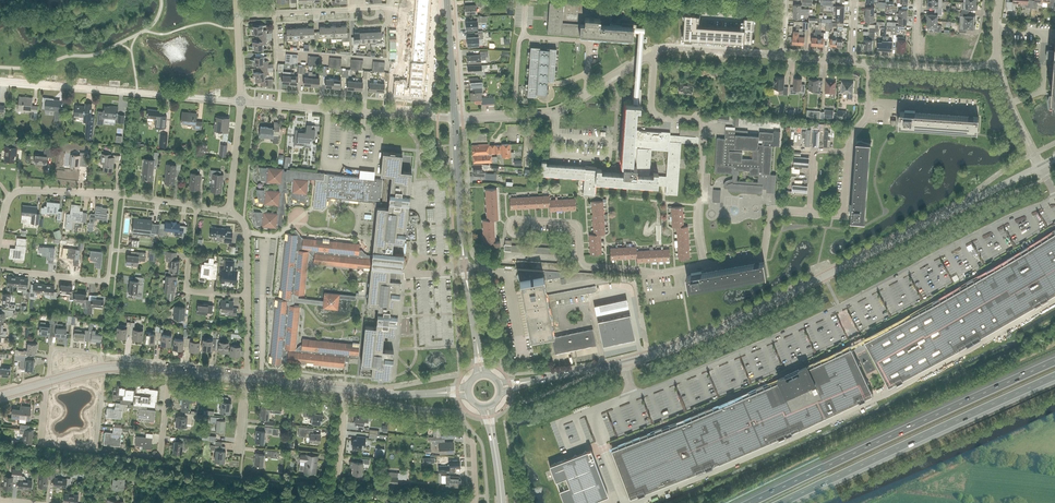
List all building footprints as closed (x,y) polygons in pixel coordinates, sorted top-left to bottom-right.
[(418,0),(417,9),(428,10),(429,1),(418,0)] [(481,6),(483,6),(483,0),(473,0),(473,4),(465,5),(466,13),(472,13),(472,12),(477,12),(476,6),(481,6)] [(1021,0),(1013,0),(1013,2),(1010,1),(1009,9),(1015,10),(1016,3),(1021,4),(1021,0)] [(1043,0),(1035,0),(1034,0),(1032,0),(1031,8),(1037,8),(1038,2),(1043,2),(1043,0)] [(942,8),(943,1),(929,1),(928,3),(927,3),(927,7),(930,8),(930,7),(935,7),(935,11),(942,11),(942,8)] [(561,33),(632,38),(633,24),(622,23),(622,26),(610,25),(611,6),(550,2),(548,32),(561,33)] [(977,10),(978,5),(976,5),(976,3),(966,2),(962,2),(962,12),(967,12),(969,12),(969,9),(975,9),(975,10),(977,10)] [(417,9),(417,18),(427,19),(428,10),(417,9)] [(938,21),(938,15),(942,15),(942,11),(935,11),(935,14),(929,14),(927,13),(927,18),(928,18),(928,20),(938,21)] [(975,20),(976,16),(973,16),(967,16),(967,12),(962,12),(960,12),(960,16),(960,22),(974,23),(974,20),(975,20)] [(700,27),(701,25),(700,25),(700,20),(700,18),(701,14),(686,13),(684,38),(693,38),(706,39),(750,42),(753,42),(754,18),(745,17),(744,30),(707,28),(701,27),(700,27)] [(477,22),(482,22),(482,15),(474,16),(474,20),(466,21),(467,29),(473,29),(473,28),(478,28),(477,22)] [(417,18),(416,27),(427,27),(427,19),(417,18)] [(940,25),(938,25),(938,21),(928,20),(928,23),(926,23),(926,27),(929,27),(934,27),(934,31),(941,31),(942,26),(941,25),(940,25)] [(975,30),(975,25),(974,25),(974,23),(960,22),(960,28),(959,28),(959,32),(966,32),(967,29),(972,29),(975,30)] [(259,33),(259,37),(267,37),(267,30),(263,30),(263,25),(253,25),(253,28),(252,28),(252,34),(259,33)] [(350,32),(347,32),(347,25),(341,26),(342,38),(342,41),(350,41),(350,35),(350,32)] [(896,34),(897,32),(897,26),(892,25),(887,25),(886,29),(886,31),(891,31),(891,34),(896,34)] [(326,37),(325,26),(320,27),(320,31),(317,31),(317,39),(323,39),(323,37),(326,37)] [(317,39),(317,31),(314,32),(314,27),(308,27),(309,39),(312,39),(312,37),(317,37),(317,39)] [(416,27),(415,35),(426,36),(427,27),(416,27)] [(293,40),(292,28),(287,28),(287,33),(284,34),(284,41),(293,40)] [(475,36),(467,37),(468,41),(468,46),(474,45),(479,44),(479,38),(483,38),(483,31),(475,32),(475,36)] [(872,49),(872,40),(872,37),(875,37),(875,31),(870,31),(870,39),(865,39),(864,48),(872,49)] [(360,42),(360,32),(354,32),(354,37),(352,37),(352,44),(358,44),(358,42),(360,42)] [(415,35),(415,44),(425,45),(426,36),(415,35)] [(885,50),(886,36),(883,36),(883,40),(878,40),(878,49),(885,50)] [(268,44),(268,40),(267,37),(259,37),(259,41),(253,41),(253,46),(254,46),(254,49),(264,49),(264,44),(268,44)] [(905,51),(906,43),(906,40),(904,37),(898,37),(898,41),(897,51),(905,51)] [(928,43),(927,50),(931,50),(930,53),(937,54),(937,44),(931,43),(928,43)] [(415,44),(414,53),(425,54),(425,45),(415,44)] [(960,45),(959,55),(965,56),(965,53),(968,53),(969,46),(966,46),(960,45)] [(556,57),(557,48),(548,48),(547,49),(540,49),(540,47),(531,46),(530,55),(528,55),(528,54),(528,55),(530,55),(529,71),(527,71),(527,70),(527,71),(529,71),(528,87),(526,87),(526,86),(525,86),(525,88),(526,88),(526,87),(528,87),(528,95),(537,96),(537,93),(545,93),(545,94),(546,94),(546,84),(546,81),(554,81),(555,73),(557,73),(557,74),(558,74),(558,72),(557,72),(557,73),(555,73),(556,57),(558,57),(559,57),(559,56),(558,57),(556,57)] [(1046,58),(1052,58),(1053,55),(1054,55),(1054,51),(1053,51),(1053,50),(1047,49),(1046,58)] [(481,55),(467,56),(468,63),(481,62),(481,60),(486,60),(486,56),(489,56),(488,51),(480,52),(481,55)] [(414,53),(413,61),(424,62),(425,54),(414,53)] [(255,56),(255,59),(253,59),(254,65),(260,64),(260,68),(273,67),(273,64),(269,64),(269,61),(265,61),(264,56),(255,56)] [(410,95),(422,96),(424,62),(413,61),(412,61),(410,95)] [(481,65),(468,65),(468,72),(477,72),(477,74),(485,74),(484,68),(487,67),(486,64),(481,65)] [(269,75),(269,71),(273,71),(273,67),(260,68),(261,72),(254,72),(254,77),(255,77),(256,80),(260,80),(261,85),(265,85),(265,86),(273,86),(273,79),(265,80),(265,75),(269,75)] [(294,76),(294,75),(294,72),(291,72),(290,74),(290,83),(297,84),(298,76),(294,76)] [(316,78),(316,76),(316,74),(313,73),(312,76),(311,85),(319,86),(320,78),(316,78)] [(290,83),(290,74),(287,74),(287,75),(283,75),(282,83),(290,83)] [(311,85),(312,76),(309,76),(309,77),(305,77),(304,85),(311,85)] [(355,89),(356,77),(352,77),(352,81),(348,80),(347,88),(355,89)] [(359,81),(359,80),(359,77),(356,77),(355,89),(363,90),(363,82),(359,81)] [(788,95),(788,87),(784,87),(785,78),(776,77),(776,81),(775,81),(774,88),(780,89),(779,94),(788,95)] [(333,87),(334,78),(331,78),(331,79),(326,78),(326,87),(333,87)] [(341,88),(342,80),(337,79),(337,78),(334,78),(333,87),(341,88)] [(483,87),(482,79),(478,79),(478,78),(470,78),(470,82),(471,82),(471,88),(482,87),(483,87)] [(804,92),(805,84),(801,84),(802,79),(794,78),(794,87),(791,87),(790,93),(797,94),(797,89),(801,90),(801,92),(804,92)] [(381,82),(381,79),(378,79),(377,82),(377,91),(384,92),(385,83),(381,83),(381,82)] [(821,93),(821,86),(818,86),(818,80),(810,79),(809,90),(814,90),(814,92),(821,93)] [(377,82),(374,81),(374,83),(370,82),(369,90),(377,91),(377,82)] [(835,94),(836,81),(827,81),(827,89),(826,89),(825,93),(831,93),(831,97),(835,98),(835,94)] [(405,83),(397,82),(396,94),(404,95),(405,83)] [(852,92),(853,82),(842,82),(841,92),(847,93),(847,99),(853,99),(853,92),(852,92)] [(680,83),(681,92),(695,92),(695,83),(680,83)] [(482,92),(482,87),(471,88),(473,88),(473,92),(470,92),(471,100),(475,100),(475,98),(482,98),(482,92)] [(623,165),(623,173),(601,172),(602,168),(597,168),(597,167),(585,166),(585,167),(546,164),(546,161),(541,161),(540,175),(584,178),(583,193),(595,194),(596,183),(657,187),(657,184),(666,185),(666,194),(677,195),(681,142),(698,143),(699,137),(670,135),(670,132),(661,131),(661,132),(635,130),(637,108),(640,109),(641,90),(634,90),(633,103),(626,103),(621,164),(623,165)] [(38,112),(38,106),(32,105),(33,97),(19,96),(18,109),(38,112)] [(43,97),(42,108),(46,108),(46,109),(56,110),(59,110),(58,115),(57,124),(62,124),(63,116),(64,116),(64,109),(59,109),(60,100),(53,99),(53,98),(54,98),(43,97)] [(95,116),(91,115),(92,104),(86,103),(86,106),(76,105),(74,115),(84,116),(84,121),(88,122),(88,123),(87,123),(85,138),(93,139),(95,116)] [(124,123),(125,115),(117,114),(118,107),(113,106),(113,107),(104,106),(104,109),(104,110),(104,111),(99,111),(98,111),(97,124),(104,124),(104,118),(116,119),(115,122),(118,122),(124,123)] [(148,109),(147,118),(156,118),(156,121),(155,127),(166,128),(167,119),(167,115),(162,114),(163,111),(148,109)] [(837,118),(837,112),(834,112),(834,110),(825,109),(825,112),(821,111),(820,118),(837,118)] [(846,119),(846,111),(837,110),(837,112),(837,118),(846,119)] [(978,131),(979,117),(978,117),(900,112),(901,111),(900,111),(899,126),(900,126),(900,125),(977,131),(978,131)] [(201,129),(202,122),(196,121),(197,113),(190,112),(190,113),(183,112),(181,122),(194,124),(194,128),(201,129)] [(720,115),(720,120),(734,121),(734,125),(740,125),(740,116),(720,115)] [(227,135),(228,125),(227,125),(228,118),(217,117),(217,116),(216,116),(215,130),(225,131),(225,135),(227,135)] [(278,143),(279,132),(280,123),(274,122),(274,128),(261,126),(260,136),(273,137),(273,143),(278,143)] [(295,130),(294,143),(304,144),(304,147),(311,147),(311,143),(312,138),(314,138),(315,133),(311,132),(312,125),(307,125),(306,132),(303,132),(303,130),(295,130)] [(774,132),(760,131),(759,136),(748,135),(748,131),(726,129),(725,138),(717,138),(715,172),(733,173),(733,178),(728,180),(729,183),(728,183),(728,184),(727,185),(728,186),(728,187),(729,191),(763,193),(763,189),(767,189),(767,192),(775,192),(776,174),(774,174),(771,174),(773,145),(776,145),(780,146),(780,132),(781,131),(774,131),(774,132)] [(806,138),(806,145),(810,145),(812,129),(807,129),(807,135),(804,135),(803,137),(806,138)] [(167,148),(168,135),(160,134),(159,147),(167,148)] [(865,220),(871,142),(871,141),(857,140),(857,141),(852,219),(851,219),(866,220),(865,220)] [(23,149),(24,141),(18,141),(18,143),(8,142),(8,146),(5,146),(5,149),(6,149),(5,160),(14,161),(15,152),(17,152),(17,149),(23,149)] [(497,156),(492,157),(492,155),(490,155),(490,153),(502,153),(502,157),(514,157),(514,152),(511,152),(511,144),(502,144),(502,145),(490,146),(489,144),(478,144),(478,145),(472,145),(473,156),(473,163),(492,162),(497,162),(497,156)] [(52,157),(53,151),(53,149),(45,148),(44,154),(35,154),(34,163),(47,164),(47,156),(52,157)] [(400,291),(401,280),(398,280),(398,274),(399,274),(399,272),(399,269),(402,270),(404,253),(400,252),(402,242),(405,242),(405,236),(406,237),(407,232),(406,232),(409,204),(410,199),(409,199),(409,198),(410,199),(410,194),(412,171),(401,170),(403,154),(395,153),(395,152),(391,151),(390,153),(383,152),(381,174),(392,175),(389,207),(382,207),(382,202),(380,202),(380,203),(376,202),(375,207),(378,207),(373,256),(371,269),(368,304),(379,306),(377,327),(365,326),(362,364),(373,365),(371,376),(379,377),(379,378),(384,379),(384,377),(391,378),(393,361),(394,356),(393,356),(394,350),(383,349),(384,333),(395,335),(396,323),(397,323),(398,318),(397,318),(398,318),(398,313),(399,296),(400,296),(400,294),(400,291)] [(86,160),(87,153),(80,152),(80,155),(72,154),(70,167),(79,168),(80,160),(86,160)] [(157,168),(158,160),(159,152),(155,152),(154,160),(145,159),(143,170),(144,170),(143,179),(152,180),(153,168),(157,168)] [(119,161),(120,155),(113,155),(113,157),(111,157),(111,154),(102,153),(101,163),(104,163),(104,170),(113,171),(114,161),(119,161)] [(179,169),(180,163),(176,163),(176,165),(167,164),(165,182),(170,183),(170,184),(174,184),(176,169),(179,169)] [(292,198),(305,203),(306,203),(305,203),(306,196),(307,196),(309,178),(317,179),(317,186),(315,186),(315,190),(316,190),(316,197),(314,197),(314,201),(315,201),(314,208),(313,208),(321,209),(322,210),(327,206),(328,197),(342,199),(342,201),(358,202),(358,200),(376,202),(380,203),(380,202),(382,179),(380,179),(335,174),(327,173),(327,175),(325,175),(325,172),(320,172),(267,167),(267,168),(259,167),(261,181),(262,181),(261,180),(265,181),(265,182),(279,183),(280,191),(264,189),(264,190),(257,189),(259,203),(259,202),(263,203),(263,204),(277,206),(278,213),(262,211),(262,212),(255,212),(255,211),(254,211),(256,225),(257,225),(261,225),(260,226),(278,228),(278,226),(284,225),(282,214),(284,203),(286,203),(285,192),(286,181),(293,180),(292,194),(293,194),(293,198),(292,198)] [(205,176),(206,168),(200,168),(200,174),(191,173),(189,189),(200,190),(201,176),(205,176)] [(210,178),(212,178),(211,191),(221,192),(223,179),(221,179),(221,174),(215,174),(216,170),(211,170),(210,178)] [(498,219),(496,188),(486,188),(487,219),(483,219),(484,242),(489,242),(489,245),(500,245),(500,241),(495,241),(494,219),(498,219)] [(714,201),(722,201),(723,189),(715,189),(714,201)] [(45,205),(44,207),(41,207),(41,213),(46,213),(50,213),(50,212),(58,213),(57,219),(62,219),(63,211),(58,210),(59,202),(47,201),(47,205),(45,205)] [(86,222),(87,213),(83,213),(83,211),(80,210),(81,205),(71,204),(70,213),(67,213),(65,228),(72,229),(73,220),(82,221),(86,222)] [(39,223),(40,215),(37,214),(38,207),(23,205),(22,214),(23,214),(23,217),(22,217),(21,222),(39,223)] [(89,222),(88,226),(93,226),(94,226),(94,223),(95,220),(95,218),(98,218),(103,219),(103,221),(107,221),(108,212),(107,212),(108,208),(101,207),(101,206),(96,206),(95,213),(91,213),(90,222),(89,222)] [(134,227),(133,232),(143,233),(150,234),(150,233),(156,233),(157,224),(152,223),(152,221),(147,220),(147,221),(146,220),(143,219),(143,220),(142,220),(142,219),(137,219),(136,227),(134,227)] [(187,238),(188,226),(180,225),(180,224),(166,222),(166,223),(161,223),(160,227),(159,236),(166,236),(167,231),(175,231),(174,235),(182,236),(182,238),(187,238)] [(211,227),(210,235),(214,236),(218,236),(217,240),(222,240),(222,238),(225,239),(225,242),(231,243),(232,239),(233,232),(230,232),(231,228),(226,228),(226,229),(211,227)] [(56,238),(62,239),(59,230),(54,232),(56,238)] [(287,360),(287,361),(307,363),(307,364),(313,365),(313,363),(344,367),(345,362),(349,362),(349,358),(358,359),(359,353),(360,344),(359,344),(359,343),(353,343),(353,344),(303,339),(302,345),(301,345),(296,348),(295,348),(300,306),(294,305),(294,301),(324,304),(323,307),(338,309),(339,298),(354,299),(354,296),(325,293),(324,301),(298,298),(298,294),(304,295),(307,269),(308,262),(309,252),(313,257),(314,257),(314,263),(364,268),(371,269),(373,256),(366,255),(362,250),(359,250),(360,244),(329,241),(329,240),(323,239),(323,240),(303,238),(303,239),(295,230),(291,233),(287,233),(286,233),(285,240),(286,240),(283,270),(281,290),(280,290),(279,296),(280,296),(284,297),(284,300),(277,299),(275,299),(275,306),(276,306),(271,356),(270,356),(269,362),(270,362),(274,363),(278,367),(287,360)] [(1054,294),(1054,233),(1023,253),(934,304),(865,341),(889,387),(960,349),(1049,298),(1054,294)] [(24,258),(26,246),(19,245),(18,250),(11,249),(10,258),(18,259),(18,258),(24,258)] [(48,262),(54,263),(55,248),(43,246),(43,247),(40,246),(39,252),(42,252),(42,255),(49,256),(48,262)] [(65,248),(65,253),(68,254),(67,258),(74,258),(73,265),(79,265),(80,249),(68,248),(65,248)] [(101,268),(103,252),(91,250),(90,260),(94,261),(97,261),(96,267),(101,268)] [(145,261),(146,257),(146,252),(136,251),(135,255),(128,254),(127,265),(133,266),(133,264),(138,264),(138,263),(140,261),(142,260),(145,261)] [(176,260),(177,256),(167,255),(166,260),(170,261),(169,271),(178,272),(180,260),(176,260)] [(218,263),(214,263),(214,258),(209,257),(209,262),(204,262),(204,264),(202,264),(201,272),(200,277),(207,277),(207,278),(212,279),(212,275),(217,276),(217,269),(218,263)] [(233,272),(234,262),(227,261),(226,269),(223,269),(221,280),(231,281),(231,283),(232,283),(232,281),(235,282),(235,283),(236,283),(237,271),(236,273),(233,272)] [(767,276),(765,261),(764,262),(687,276),(687,275),(687,276),(689,290),(690,290),(690,289),(767,275),(767,276)] [(548,301),(547,295),(544,279),(565,276),(565,277),(569,277),(572,276),(575,275),(578,275),(582,274),(585,274),(588,273),(589,273),(542,270),(542,269),(518,268),(530,335),(545,332),(546,338),(551,337),(555,354),(597,345),(593,328),(554,336),(549,307),(548,301)] [(177,276),(172,276),(166,275),(164,291),(175,292),(176,286),(177,286),(178,279),(177,279),(177,276)] [(13,285),(18,286),(19,277),(9,276),(8,284),(7,284),(7,289),(13,290),(13,285)] [(27,291),(28,287),(28,278),(19,277),(18,286),(17,289),(18,289),(18,290),(22,290),(25,293),(27,293),(26,298),(30,298),(31,291),(27,291)] [(143,284),(143,283),(143,277),(135,277),(135,281),(131,280),(130,287),(128,286),(128,292),(132,292),(132,295),(142,296),(143,284)] [(44,293),(45,284),(35,283),(34,292),(31,291),(30,298),(35,299),(36,292),(44,293)] [(55,285),(45,284),(44,293),(52,294),(51,298),(57,298),(57,292),(54,291),(55,285)] [(74,299),(75,291),(72,291),(72,286),(61,285),(60,291),(70,292),(70,299),(74,299)] [(88,312),(89,300),(86,299),(86,294),(75,293),(75,291),(74,299),(84,300),(83,307),(86,308),(86,311),(88,312)] [(11,294),(4,293),(3,293),(2,298),(4,298),(3,305),(9,305),(8,308),(15,309),(16,305),(10,304),(11,294)] [(105,300),(105,299),(105,295),(97,295),(97,298),(92,298),(92,300),(89,300),(88,312),(87,313),(92,314),(93,305),(103,306),(104,299),(105,300)] [(594,305),(596,314),(629,307),(627,298),(594,305)] [(236,316),(237,308),(233,307),(234,301),(222,300),(221,311),(229,312),(229,315),(236,316)] [(212,312),(213,305),(198,303),(197,312),(208,313),(208,311),(212,312)] [(184,323),(184,326),(187,327),(188,315),(185,315),(185,307),(175,306),(174,318),(184,319),(184,323)] [(588,307),(580,308),(581,314),(582,320),(590,318),(588,307)] [(9,315),(13,316),(14,310),(2,309),(2,312),(0,312),(0,322),(4,323),(5,315),(9,315)] [(54,323),(53,331),(56,331),(56,335),(66,336),(67,328),(63,327),(63,324),(57,323),(58,314),(55,314),(54,320),(54,323)] [(598,321),(603,345),(635,339),(630,314),(598,321)] [(41,325),(40,333),(50,334),(50,331),(53,331),(54,323),(54,320),(51,320),(50,323),(50,324),(46,324),(46,322),(41,321),(41,325)] [(130,334),(131,322),(127,321),(127,325),(118,324),(117,337),(126,338),(126,334),(130,334)] [(135,322),(131,322),(130,334),(134,334),(133,339),(142,340),(144,327),(135,326),(135,322)] [(89,330),(88,340),(91,340),(92,340),(97,340),(97,344),(101,344),(102,334),(95,333),(96,330),(93,330),(93,325),(90,325),(89,330)] [(75,331),(74,340),(79,341),(79,339),(79,338),(84,339),(84,340),(88,340),(89,330),(85,330),(85,333),(81,332),(82,329),(75,329),(75,331)] [(163,334),(163,332),(163,329),(161,329),(160,332),(159,332),(158,340),(162,340),(161,345),(171,346),(172,335),(163,334)] [(158,340),(159,332),(155,331),(155,333),(146,333),(145,343),(154,344),(155,339),(158,340)] [(187,346),(188,338),(184,337),(183,339),(175,338),(173,349),(183,350),(183,345),(187,346)] [(199,351),(200,341),(191,340),(191,338),(188,338),(187,346),(190,346),(190,350),(199,351)] [(216,346),(216,338),(213,338),(212,340),(203,339),(202,349),(212,350),(212,346),(216,346)] [(228,352),(229,342),(220,341),(220,339),(216,338),(216,346),(219,346),(219,351),(228,352)] [(16,349),(15,354),(16,355),(18,355),(20,355),(31,356),(32,353),(36,354),(37,344),(29,343),(28,351),(24,350),(24,352),(18,351),(18,350),(16,349)] [(240,350),(241,346),(231,345),(230,355),(240,356),(240,355),(243,355),(243,351),(240,350)] [(802,428),(873,395),(851,348),(809,368),(807,364),(799,367),(801,371),(788,378),(786,374),(778,377),(780,381),(686,421),(613,450),(631,498),(706,469),(802,428)] [(20,355),(19,358),(20,359),(23,359),(23,361),(22,368),(26,369),(34,370),(35,360),(31,359),(31,356),(20,355)] [(11,369),(1,368),(2,359),(0,359),(0,375),(5,375),(5,376),(10,377),(11,369)] [(157,401),(158,389),(149,388),(149,387),(145,387),(145,388),(140,387),(140,386),(140,385),(136,385),(136,387),(127,386),(127,385),(123,384),(123,386),(118,385),(117,394),(121,395),(121,399),(121,403),(124,403),(131,404),(131,400),(134,401),(134,405),(140,405),(147,406),(148,402),(155,403),(155,401),(157,401)] [(195,401),(196,394),(184,392),(182,410),(189,411),(190,400),(195,401)] [(230,413),(231,402),(228,402),(228,397),(219,396),(218,401),(222,401),(220,412),(230,413)] [(281,413),(282,403),(267,401),(266,407),(261,406),(260,418),(269,419),(269,412),(281,413)] [(116,402),(115,409),(107,408),(106,417),(121,418),(122,411),(123,411),(124,403),(121,403),(116,402)] [(146,419),(146,421),(154,422),(156,410),(146,409),(147,406),(140,405),(134,405),(133,408),(139,409),(138,418),(146,419)] [(13,409),(12,418),(20,419),(19,421),(26,422),(26,419),(30,420),(31,407),(21,406),(21,410),(13,409)] [(309,407),(308,408),(304,408),(304,416),(308,416),(308,417),(312,417),(311,423),(321,424),(321,418),(323,418),(323,413),(315,413),(316,408),(309,407)] [(192,424),(193,418),(193,413),(185,413),(185,417),(177,416),(176,425),(186,426),(187,423),(192,424)] [(371,415),(368,415),(368,414),(359,413),(359,416),(358,415),(358,416),(356,416),(355,425),(364,426),(364,420),(368,420),(370,421),(371,420),(372,419),(372,417),(372,415),(371,415)] [(224,433),(225,420),(217,419),(216,432),(224,433)] [(33,443),(34,430),(30,429),(30,425),(21,424),(20,433),(24,433),(23,442),(33,443)] [(120,446),(122,427),(115,427),(114,427),(113,433),(105,432),(104,444),(120,446)] [(265,432),(272,433),(272,434),(278,435),(279,428),(266,427),(266,431),(257,430),(255,442),(264,443),(265,432)] [(320,438),(321,434),(313,433),(314,428),(300,427),(299,436),(311,437),(310,441),(319,442),(319,438),(320,438)] [(444,428),(436,429),(437,436),(437,437),(458,436),(458,435),(459,435),(459,432),(458,432),(458,429),(453,429),(453,428),(444,428)] [(151,449),(153,437),(136,435),(135,445),(143,446),(143,448),(151,449)] [(365,444),(366,437),(357,436),(357,440),(354,439),(353,448),(361,448),(362,444),(365,444)] [(187,446),(187,441),(187,438),(180,437),(180,442),(174,441),(173,452),(182,453),(182,449),(186,449),(186,446),(187,446)] [(440,453),(454,453),(454,442),(445,442),(445,439),(432,440),(432,444),(440,443),(440,453)] [(225,446),(215,445),(211,445),(210,449),(216,450),(215,461),(224,462),(226,451),(225,451),(225,446)] [(384,459),(385,449),(376,448),(375,458),(384,459)] [(594,457),(590,449),(549,465),(550,465),(564,502),(603,502),(610,500),(594,457)] [(271,457),(276,458),(279,458),(280,451),(264,450),(263,454),(256,453),(254,465),(263,466),(264,455),(271,456),(271,457)] [(306,460),(305,465),(300,464),(299,470),(305,470),(310,471),(316,472),(317,463),(318,463),(318,460),(317,460),(317,455),(307,454),(307,455),(302,454),(301,460),(306,460)] [(369,464),(370,459),(359,458),(358,462),(351,461),(351,466),(353,466),(353,473),(362,474),(363,462),(365,463),(364,464),(369,464)] [(460,466),(460,460),(449,460),(450,465),(439,466),(439,471),(450,471),(450,467),(460,466)] [(51,479),(53,464),(49,464),(48,472),(44,472),(44,474),(40,474),(38,486),(39,486),(39,488),(40,489),(41,489),(42,489),(43,488),(44,487),(47,487),(48,479),(51,479)] [(67,478),(67,479),(55,477),(55,471),(56,465),(53,464),(51,479),(54,479),(54,486),(66,487),(67,483),(70,483),(71,478),(67,478)] [(16,481),(18,469),(13,469),(12,476),(5,476),(4,488),(12,489),(13,481),(16,481)] [(18,469),(16,481),(20,481),(19,488),(31,489),(32,481),(27,480),(25,476),(22,476),(23,470),(18,469)] [(399,473),(386,472),(386,476),(386,483),(398,484),(398,477),(399,473)] [(451,475),(446,475),(446,483),(446,486),(459,487),(459,483),(460,483),(461,482),(461,479),(460,478),(460,477),(451,476),(451,475)] [(124,490),(126,478),(118,477),(118,478),(113,477),(112,488),(116,488),(116,489),(124,490)] [(78,495),(66,494),(65,502),(71,502),(77,502),(78,495)]
